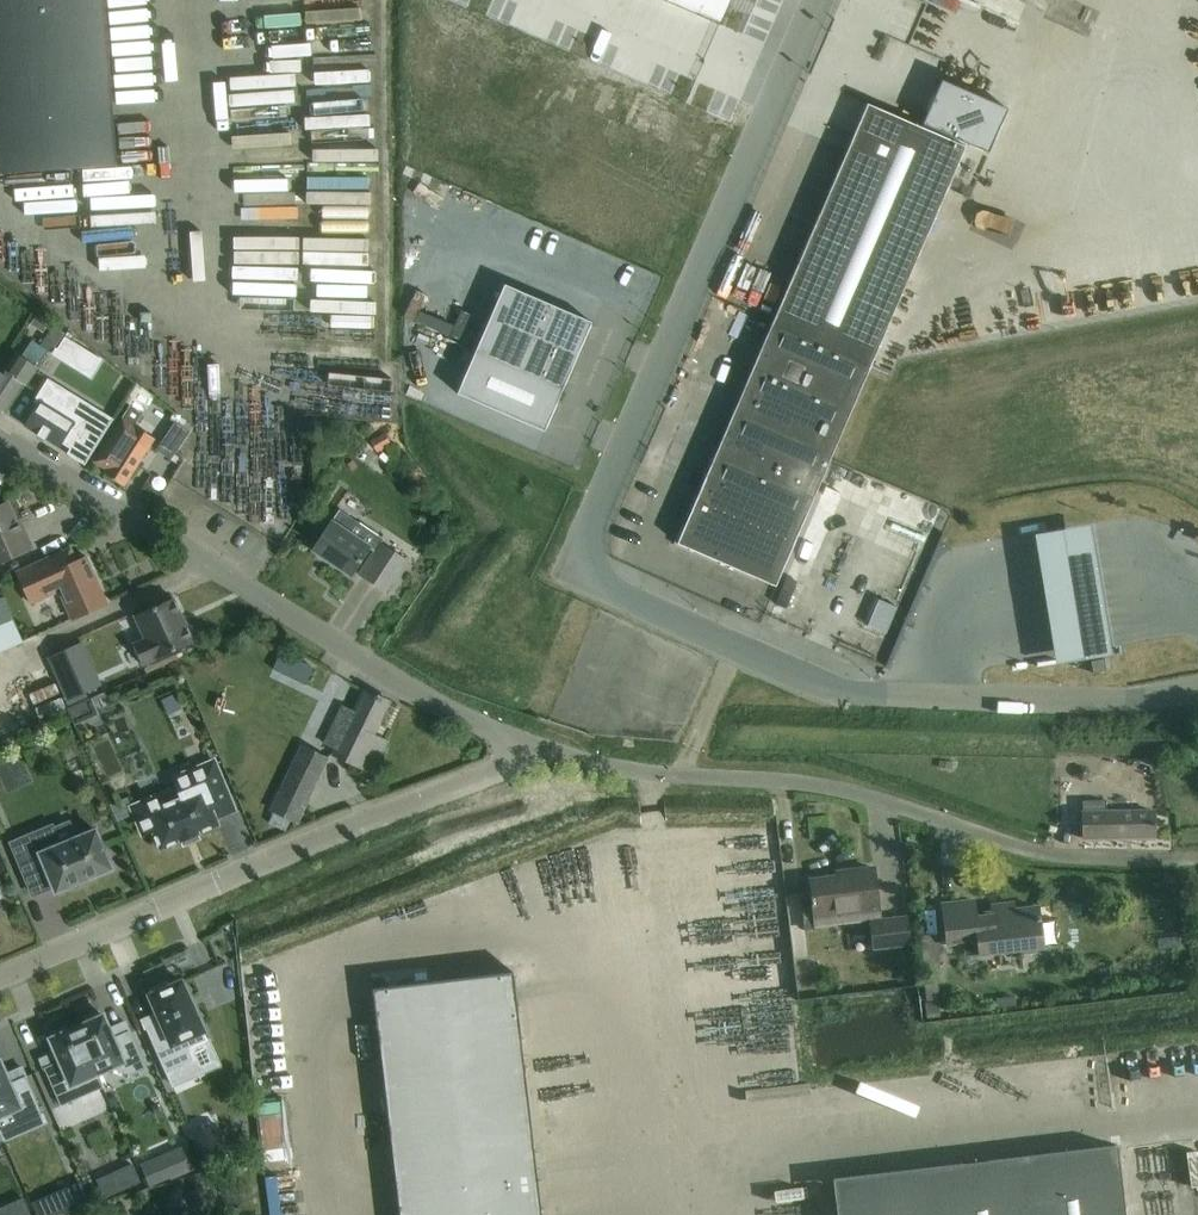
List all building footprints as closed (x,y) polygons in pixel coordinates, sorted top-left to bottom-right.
[(1,174),(116,166),(108,61),(104,0),(0,0),(0,174),(1,174)] [(327,123),(366,123),(365,55),(326,56),(327,123)] [(590,69),(565,120),(677,170),(699,120),(590,69)] [(940,80),(920,127),(986,156),(1007,109),(940,80)] [(774,585),(963,147),(867,105),(677,543),(774,585)] [(503,284),(456,394),(543,431),(591,322),(503,284)] [(60,332),(52,327),(39,346),(30,339),(8,371),(3,368),(0,372),(0,409),(3,411),(22,383),(25,385),(60,332)] [(37,405),(25,425),(57,446),(58,445),(60,443),(69,449),(66,454),(84,465),(112,420),(46,379),(32,402),(37,405)] [(130,405),(106,442),(93,462),(105,469),(103,473),(123,486),(155,436),(135,424),(142,412),(130,405)] [(170,458),(189,430),(174,421),(156,449),(170,458)] [(383,432),(371,439),(377,450),(390,442),(383,432)] [(0,505),(0,563),(32,548),(25,533),(21,534),(6,502),(0,505)] [(358,574),(387,594),(408,562),(380,543),(383,539),(338,510),(312,550),(350,575),(368,548),(373,552),(358,574)] [(1092,524),(1035,533),(1055,655),(1112,646),(1092,524)] [(85,557),(76,561),(70,547),(15,572),(29,602),(57,590),(70,620),(106,604),(85,557)] [(2,598),(0,599),(0,651),(21,641),(2,598)] [(142,664),(192,641),(172,598),(133,616),(144,639),(132,644),(142,664)] [(100,685),(81,641),(47,656),(67,700),(100,685)] [(1106,659),(1092,661),(1094,673),(1108,670),(1106,659)] [(301,667),(291,689),(302,694),(312,672),(301,667)] [(363,690),(353,712),(341,706),(323,743),(335,749),(333,754),(371,772),(385,742),(372,736),(388,702),(363,690)] [(27,718),(55,706),(51,695),(23,707),(27,718)] [(174,697),(161,703),(168,717),(181,711),(174,697)] [(98,714),(91,698),(67,709),(75,725),(98,714)] [(35,731),(60,722),(56,711),(31,720),(35,731)] [(269,811),(272,813),(268,823),(286,831),(290,821),(295,824),(326,759),(300,746),(269,811)] [(152,831),(160,848),(180,840),(181,840),(196,834),(196,833),(217,825),(214,819),(234,810),(213,761),(172,778),(181,798),(163,805),(159,795),(130,807),(142,835),(152,831)] [(1107,812),(1107,800),(1084,800),(1085,837),(1156,836),(1155,810),(1107,812)] [(111,869),(95,830),(59,845),(51,826),(11,843),(32,894),(53,886),(55,892),(111,869)] [(849,875),(812,880),(814,899),(813,899),(813,905),(815,905),(816,918),(817,927),(860,922),(859,912),(878,910),(880,910),(874,867),(849,870),(849,875)] [(997,938),(999,952),(1044,947),(1039,906),(1015,909),(1015,902),(1000,904),(1000,911),(977,914),(975,900),(943,903),(948,944),(997,938)] [(908,916),(871,920),(874,949),(911,944),(908,916)] [(371,987),(398,1214),(541,1214),(513,971),(371,987)] [(148,995),(160,1021),(144,1027),(164,1072),(192,1060),(187,1049),(206,1040),(202,1031),(180,981),(167,987),(165,982),(149,989),(151,993),(151,994),(148,995)] [(86,1023),(76,1027),(96,1074),(109,1068),(130,1076),(144,1069),(128,1031),(112,1037),(102,1015),(100,1016),(97,1012),(84,1018),(86,1023)] [(96,1074),(76,1027),(65,1031),(64,1027),(50,1033),(52,1037),(49,1039),(59,1061),(43,1068),(59,1106),(101,1087),(96,1074)] [(3,1141),(45,1122),(41,1114),(25,1076),(9,1083),(0,1063),(0,1135),(3,1141)] [(215,1123),(189,1134),(202,1164),(228,1152),(215,1123)] [(178,1162),(165,1168),(171,1180),(197,1168),(192,1156),(186,1143),(173,1149),(178,1162)] [(1119,1145),(834,1179),(838,1214),(1127,1214),(1119,1145)] [(132,1163),(110,1173),(119,1192),(141,1182),(132,1163)] [(80,1181),(51,1194),(60,1213),(91,1204),(80,1181)] [(0,1208),(0,1214),(11,1214),(7,1205),(0,1208)]
